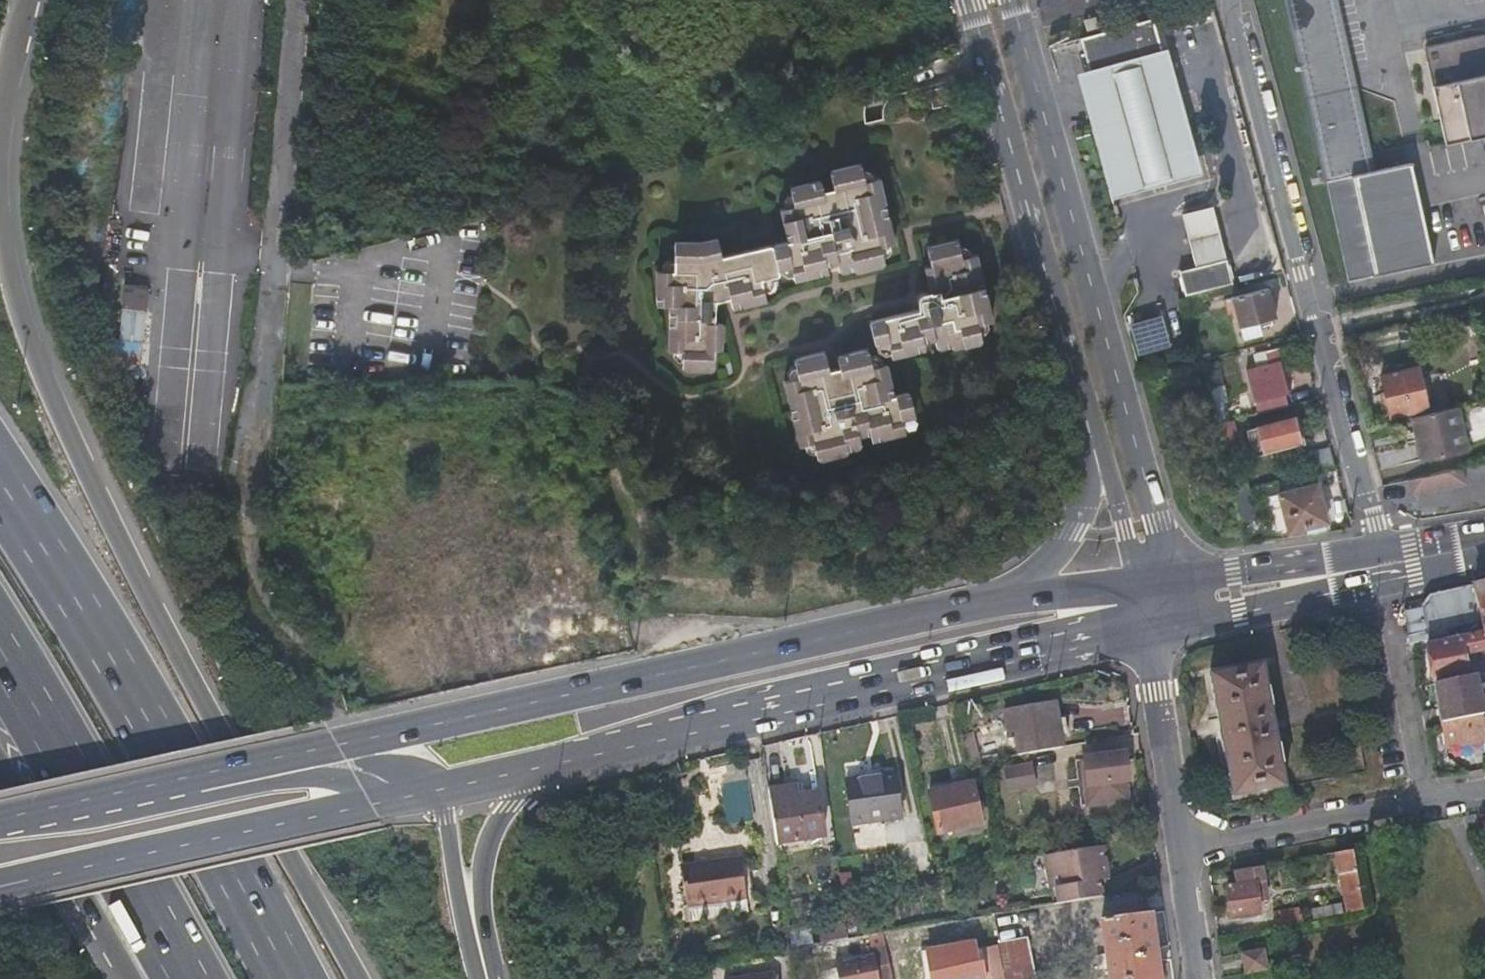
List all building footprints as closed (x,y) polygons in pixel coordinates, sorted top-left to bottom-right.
[(1327,0),(1288,0),(1309,97),(1345,90),(1327,0)] [(1345,90),(1356,87),(1339,0),(1327,0),(1345,90)] [(1156,17),(1084,35),(1093,66),(1093,69),(1164,50),(1164,47),(1156,17)] [(1426,49),(1448,146),(1484,139),(1484,36),(1426,49)] [(1093,66),(1080,70),(1087,94),(1114,196),(1131,191),(1187,177),(1202,173),(1177,78),(1169,46),(1164,47),(1164,50),(1093,69),(1093,66)] [(929,92),(931,101),(934,110),(954,105),(950,87),(929,92)] [(1356,87),(1345,90),(1363,173),(1374,171),(1356,87)] [(1433,264),(1412,164),(1374,171),(1363,173),(1345,90),(1309,97),(1349,281),(1433,264)] [(955,139),(946,141),(948,149),(957,147),(955,139)] [(723,317),(723,313),(723,309),(718,309),(719,306),(709,305),(708,312),(702,311),(704,285),(707,285),(708,276),(711,275),(712,279),(728,276),(730,280),(735,280),(740,302),(765,297),(771,293),(766,271),(769,271),(773,273),(785,270),(783,266),(786,265),(788,264),(796,258),(799,271),(800,275),(833,268),(832,260),(843,257),(845,266),(858,264),(859,266),(883,261),(889,257),(887,245),(881,244),(881,242),(898,238),(883,174),(865,177),(864,175),(869,170),(866,159),(836,166),(839,183),(828,185),(825,175),(801,180),(796,184),(799,198),(803,199),(803,200),(786,204),(793,237),(728,252),(724,235),(705,237),(680,235),(677,264),(684,267),(683,270),(667,268),(664,302),(678,303),(676,347),(693,348),(693,351),(689,352),(688,364),(692,366),(716,367),(720,364),(720,345),(727,345),(729,318),(723,317)] [(1190,236),(1220,230),(1217,216),(1214,204),(1185,210),(1187,222),(1190,236)] [(939,229),(942,239),(951,236),(949,227),(939,229)] [(1223,242),(1220,230),(1190,236),(1193,250),(1195,262),(1225,255),(1223,242)] [(924,309),(922,305),(876,315),(874,317),(879,338),(881,340),(887,339),(887,334),(893,333),(896,349),(929,342),(928,335),(939,333),(941,342),(953,339),(955,340),(985,334),(983,322),(978,320),(977,317),(994,313),(978,248),(961,252),(960,248),(964,248),(961,236),(957,235),(951,236),(942,239),(931,242),(934,258),(928,259),(933,286),(937,286),(938,290),(941,290),(942,292),(949,290),(950,295),(946,296),(950,312),(944,314),(942,307),(933,309),(933,307),(924,309)] [(1229,269),(1226,257),(1194,264),(1193,262),(1183,264),(1184,267),(1182,267),(1185,281),(1188,291),(1232,281),(1229,269)] [(793,272),(799,271),(796,258),(788,264),(789,268),(793,272)] [(719,282),(730,280),(728,276),(712,279),(711,275),(708,276),(707,285),(704,285),(702,311),(708,312),(709,305),(719,306),(718,309),(723,309),(723,294),(725,291),(725,286),(723,284),(719,282)] [(105,366),(139,368),(144,285),(116,283),(113,339),(106,338),(105,366)] [(937,286),(933,286),(934,290),(927,288),(925,289),(924,290),(923,294),(923,297),(924,298),(931,302),(922,305),(924,309),(933,307),(933,309),(942,307),(944,314),(950,312),(946,296),(950,295),(949,290),(942,292),(941,290),(938,290),(937,286)] [(1239,311),(1246,339),(1259,335),(1256,323),(1278,318),(1270,288),(1226,298),(1229,313),(1239,311)] [(1188,292),(1192,312),(1206,308),(1202,289),(1188,292)] [(915,387),(912,387),(910,386),(898,390),(891,357),(873,361),(872,359),(875,354),(872,343),(857,346),(847,349),(842,351),(844,361),(833,363),(830,347),(826,347),(805,352),(799,354),(801,366),(807,368),(807,370),(790,375),(794,395),(811,391),(855,385),(863,441),(867,440),(864,431),(876,428),(878,434),(910,426),(907,409),(909,409),(912,412),(919,410),(915,387)] [(1292,393),(1287,371),(1281,349),(1267,353),(1269,365),(1250,370),(1261,413),(1291,406),(1288,394),(1292,393)] [(736,358),(729,360),(733,373),(740,371),(736,358)] [(1216,360),(1200,363),(1204,385),(1221,381),(1216,360)] [(1392,422),(1414,417),(1434,413),(1423,367),(1383,376),(1392,422)] [(853,444),(863,441),(855,385),(811,391),(794,395),(796,404),(805,440),(823,436),(824,438),(821,442),(824,456),(854,448),(853,444)] [(1224,386),(1207,386),(1208,418),(1225,417),(1224,386)] [(1434,413),(1414,417),(1425,458),(1468,448),(1459,407),(1434,413)] [(1302,441),(1295,417),(1252,427),(1258,452),(1302,441)] [(1218,422),(1221,433),(1232,431),(1229,420),(1218,422)] [(1307,452),(1310,467),(1328,464),(1326,450),(1307,452)] [(1328,522),(1318,485),(1280,495),(1290,531),(1328,522)] [(1473,586),(1484,636),(1484,583),(1473,586)] [(1484,675),(1484,639),(1484,636),(1473,586),(1431,595),(1420,606),(1406,610),(1413,647),(1427,644),(1435,684),(1479,676),(1484,675)] [(1233,796),(1258,791),(1283,787),(1262,665),(1210,674),(1233,796)] [(1479,676),(1435,684),(1443,721),(1484,713),(1484,707),(1479,676)] [(1015,740),(1017,748),(1018,756),(1063,748),(1055,704),(1003,713),(1008,741),(1015,740)] [(1484,718),(1484,713),(1443,721),(1444,726),(1484,718)] [(1444,726),(1448,748),(1484,741),(1484,718),(1444,726)] [(964,764),(977,761),(971,733),(957,736),(964,764)] [(1092,805),(1111,803),(1131,800),(1125,753),(1085,759),(1092,805)] [(842,772),(843,779),(891,773),(890,766),(842,772)] [(1030,767),(1005,771),(1009,791),(1035,786),(1030,767)] [(848,823),(873,820),(897,817),(891,773),(843,779),(848,823)] [(718,783),(723,824),(749,821),(744,780),(718,783)] [(768,789),(772,815),(775,840),(820,835),(814,792),(791,796),(789,786),(768,789)] [(926,795),(930,813),(934,831),(978,823),(970,786),(926,795)] [(1100,896),(1098,884),(1098,880),(1097,872),(1106,871),(1102,846),(1036,857),(1041,889),(1055,886),(1058,903),(1100,896)] [(1344,912),(1352,911),(1361,909),(1350,849),(1333,852),(1344,912)] [(686,906),(717,901),(747,897),(740,857),(680,866),(686,906)] [(1229,918),(1241,916),(1253,914),(1251,899),(1267,896),(1262,867),(1235,871),(1237,886),(1224,888),(1229,918)] [(1107,878),(1106,871),(1097,872),(1098,880),(1107,878)] [(1338,903),(1308,906),(1309,917),(1339,914),(1338,903)] [(1300,921),(1298,912),(1296,904),(1269,908),(1272,926),(1300,921)] [(1147,914),(1102,921),(1102,924),(1103,932),(1106,954),(1097,955),(1098,967),(1108,965),(1110,978),(1158,978),(1147,914)] [(815,940),(842,937),(840,924),(814,927),(815,940)] [(1003,978),(1033,978),(1025,937),(996,942),(1003,977),(1003,978)] [(996,942),(976,946),(979,964),(982,978),(991,978),(1003,977),(996,942)] [(839,978),(887,978),(894,978),(887,946),(872,950),(874,956),(836,965),(839,978)] [(893,959),(897,977),(979,964),(976,946),(893,959)] [(1243,973),(1253,971),(1264,970),(1261,948),(1240,952),(1243,973)] [(887,978),(982,978),(979,964),(897,977),(894,978),(887,978)]
